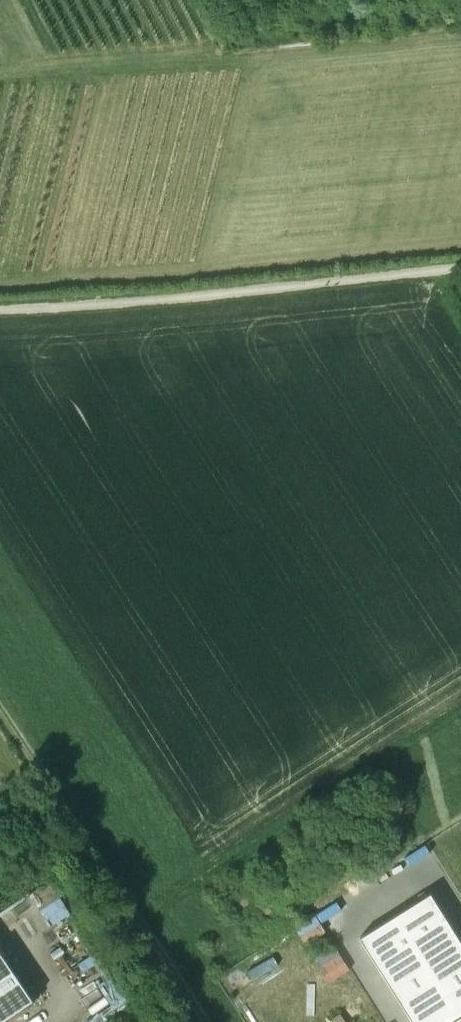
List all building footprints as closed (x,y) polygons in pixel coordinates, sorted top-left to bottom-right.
[(47,896),(59,892),(60,896),(65,895),(60,879),(43,885),(47,896)] [(430,894),(359,938),(412,1021),(460,1021),(460,943),(430,894)] [(34,1001),(0,950),(0,1021),(1,1021),(34,1001)]
